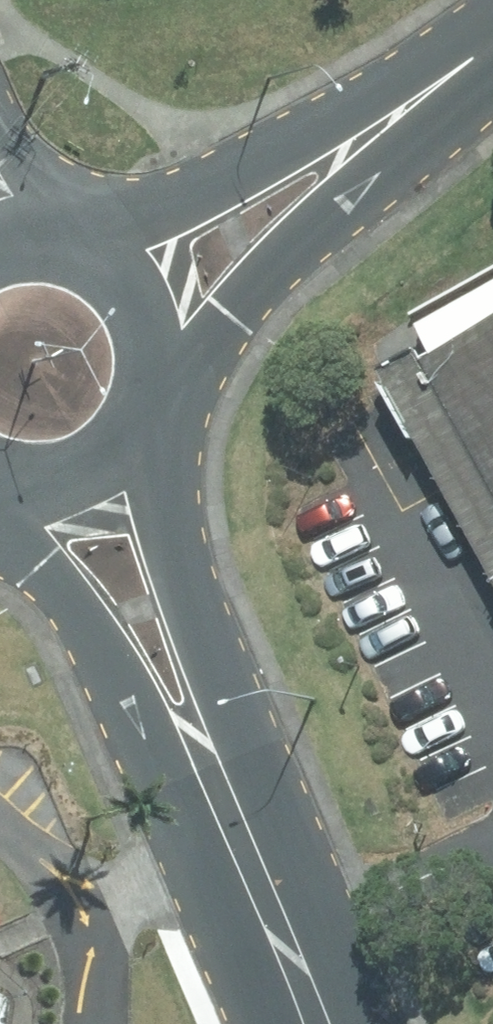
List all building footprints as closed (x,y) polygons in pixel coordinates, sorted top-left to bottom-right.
[(409,354),(492,519),(492,310),(409,354)]
